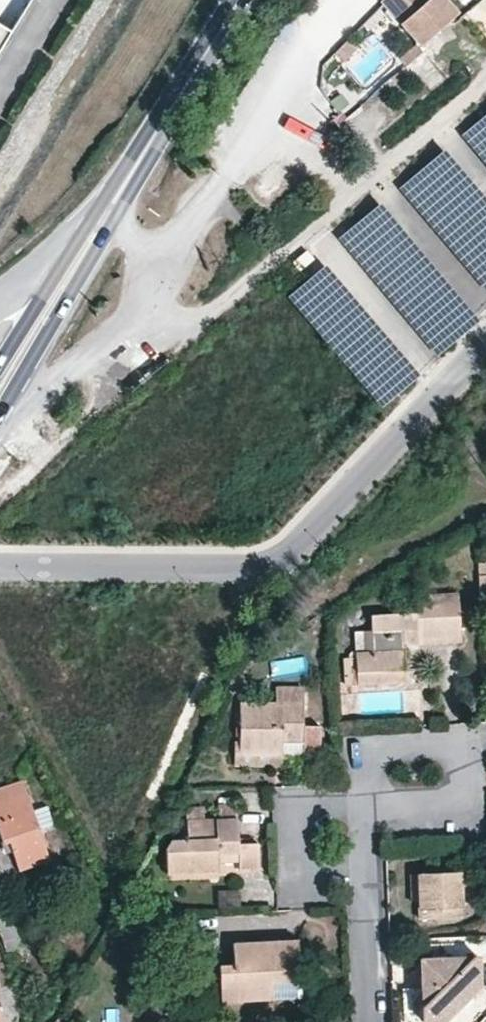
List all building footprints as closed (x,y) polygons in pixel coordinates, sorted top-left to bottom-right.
[(0,40),(25,0),(0,0),(0,40)] [(384,1),(422,46),(462,14),(449,0),(385,0),(384,1)] [(360,47),(352,39),(340,52),(347,60),(360,47)] [(427,52),(413,63),(438,92),(452,81),(427,52)] [(360,673),(407,670),(405,641),(404,632),(420,631),(420,640),(462,638),(459,594),(418,597),(419,613),(373,616),(374,631),(358,632),(360,673)] [(405,641),(420,640),(420,631),(404,632),(405,641)] [(407,670),(360,673),(361,688),(408,684),(407,670)] [(242,756),(286,756),(286,743),(306,743),(306,760),(323,760),(324,727),(307,727),(307,689),(280,690),(280,704),(242,705),(243,742),(242,756)] [(286,768),(286,756),(242,756),(243,742),(236,742),(236,768),(286,768)] [(286,756),(286,760),(306,760),(306,743),(286,743),(286,756)] [(36,811),(25,781),(0,789),(0,827),(6,843),(12,841),(22,870),(53,859),(43,830),(36,811)] [(50,806),(36,811),(43,830),(57,825),(50,806)] [(239,820),(224,820),(205,821),(205,809),(188,809),(188,841),(172,841),(167,849),(169,873),(221,872),(221,861),(241,861),(241,871),(261,871),(259,843),(241,844),(239,820)] [(223,809),(224,820),(239,820),(239,809),(223,809)] [(476,872),(421,874),(422,902),(423,919),(463,918),(463,902),(477,903),(476,872)] [(422,902),(421,874),(411,875),(412,902),(422,902)] [(221,892),(222,909),(243,909),(242,891),(221,892)] [(0,920),(0,927),(8,951),(23,946),(13,915),(0,920)] [(301,941),(234,945),(235,966),(219,968),(222,1003),(275,1000),(275,983),(303,982),(301,941)] [(479,953),(422,955),(426,1019),(447,1018),(481,985),(479,953)] [(303,999),(303,982),(275,983),(275,1000),(303,999)]
